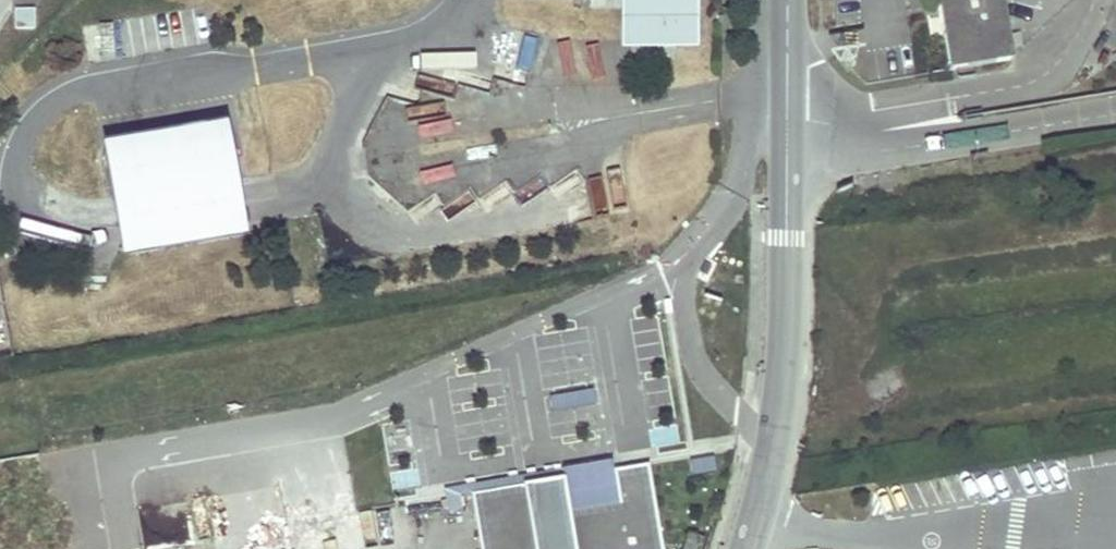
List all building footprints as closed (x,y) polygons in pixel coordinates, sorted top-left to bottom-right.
[(624,40),(630,40),(631,3),(655,3),(654,11),(691,11),(691,0),(625,0),(624,40)] [(948,71),(1012,59),(1003,0),(937,0),(948,71)] [(690,41),(691,11),(654,11),(655,3),(631,3),(630,40),(690,41)] [(15,29),(34,29),(34,10),(15,10),(15,29)] [(101,143),(120,258),(244,237),(225,122),(101,143)] [(556,124),(549,125),(551,132),(557,131),(556,124)] [(595,404),(593,390),(550,398),(552,412),(595,404)] [(677,425),(653,429),(655,447),(680,443),(677,425)] [(716,472),(713,458),(690,462),(692,475),(716,472)] [(460,496),(471,494),(564,479),(569,511),(618,502),(613,471),(611,462),(444,491),(448,513),(462,510),(460,496)] [(471,494),(481,548),(663,548),(648,464),(613,471),(618,502),(569,511),(564,479),(471,494)]
